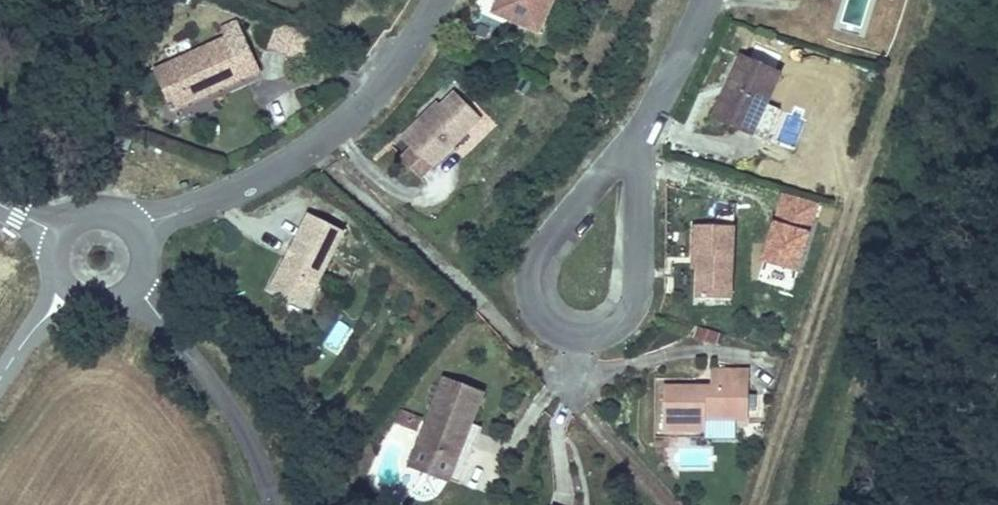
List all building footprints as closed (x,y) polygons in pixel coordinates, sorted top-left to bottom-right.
[(552,12),(557,0),(500,0),(495,13),(529,27),(538,7),(552,12)] [(529,27),(542,34),(552,12),(538,7),(529,27)] [(187,107),(243,81),(265,71),(256,52),(242,21),(220,31),(224,40),(152,73),(163,95),(178,88),(187,107)] [(295,30),(277,24),(268,50),(285,57),(295,30)] [(313,37),(295,30),(285,57),(304,63),(313,37)] [(715,121),(754,137),(781,74),(742,58),(731,83),(739,87),(735,94),(728,91),(715,121)] [(728,91),(735,94),(739,87),(731,83),(728,91)] [(172,114),(187,107),(178,88),(163,95),(172,114)] [(397,132),(429,167),(479,121),(452,90),(439,101),(419,119),(416,115),(397,132)] [(416,115),(419,119),(439,101),(435,97),(416,115)] [(463,154),(494,128),(486,119),(455,145),(463,154)] [(118,145),(131,150),(135,139),(123,135),(118,145)] [(308,286),(315,289),(341,238),(303,218),(286,252),(293,256),(286,268),(279,265),(265,292),(297,308),(308,286)] [(698,299),(733,301),(736,228),(695,226),(693,258),(700,258),(699,270),(698,299)] [(279,265),(286,268),(293,256),(286,252),(279,265)] [(297,308),(304,312),(315,289),(308,286),(297,308)] [(321,346),(338,356),(354,330),(336,320),(321,346)] [(693,335),(717,343),(721,333),(697,326),(693,335)] [(708,416),(741,419),(743,388),(753,389),(754,372),(716,370),(715,384),(666,381),(663,423),(707,426),(708,416)] [(457,459),(472,421),(484,390),(445,374),(410,462),(431,470),(438,452),(457,459)] [(741,419),(751,420),(753,389),(743,388),(741,419)] [(393,425),(417,431),(421,416),(397,410),(393,425)] [(431,470),(460,482),(484,426),(472,421),(457,459),(438,452),(431,470)]
